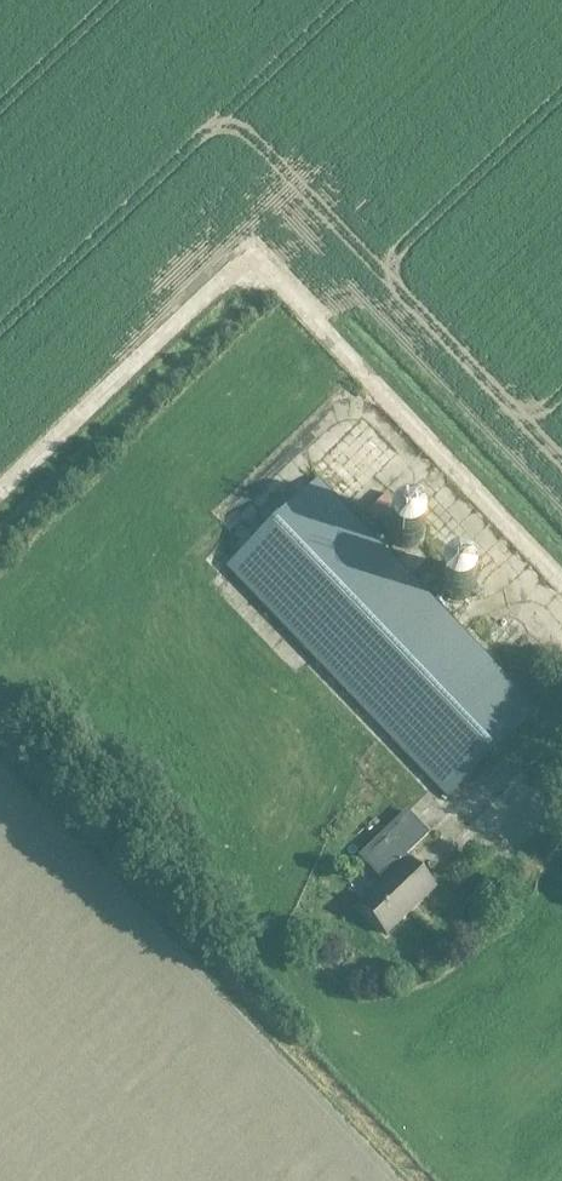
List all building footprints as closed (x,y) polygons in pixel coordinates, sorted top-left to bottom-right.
[(360,859),(361,858),(382,839),(415,807),(308,696),(329,675),(447,798),(538,712),(423,591),(409,577),(317,481),(226,567),(315,661),(294,681),(293,680),(205,588),(150,640),(239,732),(360,859)] [(394,517),(392,518),(391,520),(389,521),(388,523),(388,525),(387,527),(386,529),(386,531),(386,533),(386,535),(386,537),(387,539),(388,541),(389,543),(390,544),(391,546),(393,547),(396,550),(400,551),(402,552),(404,552),(408,552),(412,551),(414,550),(416,549),(417,548),(419,547),(421,545),(423,543),(424,540),(425,538),(425,535),(425,533),(425,530),(424,527),(423,524),(422,523),(421,521),(419,519),(418,518),(416,517),(414,516),(412,515),(410,514),(406,514),(404,514),(402,514),(398,515),(394,517)] [(442,575),(441,577),(440,578),(439,580),(438,582),(438,584),(438,586),(438,588),(438,590),(438,591),(439,593),(440,595),(441,597),(442,598),(443,600),(444,601),(446,602),(448,603),(449,604),(451,605),(453,605),(455,605),(457,605),(459,605),(461,605),(463,604),(464,603),(466,602),(468,601),(469,600),(471,599),(472,597),(473,595),(474,594),(475,592),(475,590),(476,588),(476,586),(476,584),(476,582),(475,580),(474,579),(474,577),(473,575),(471,574),(470,572),(469,571),(467,570),(465,569),(463,568),(460,567),(458,567),(455,567),(452,568),(450,569),(448,570),(446,571),(444,573),(442,575)] [(500,648),(520,660),(529,644),(509,633),(500,648)] [(405,863),(382,839),(361,858),(385,883),(359,908),(386,936),(434,889),(407,861),(405,863)]
